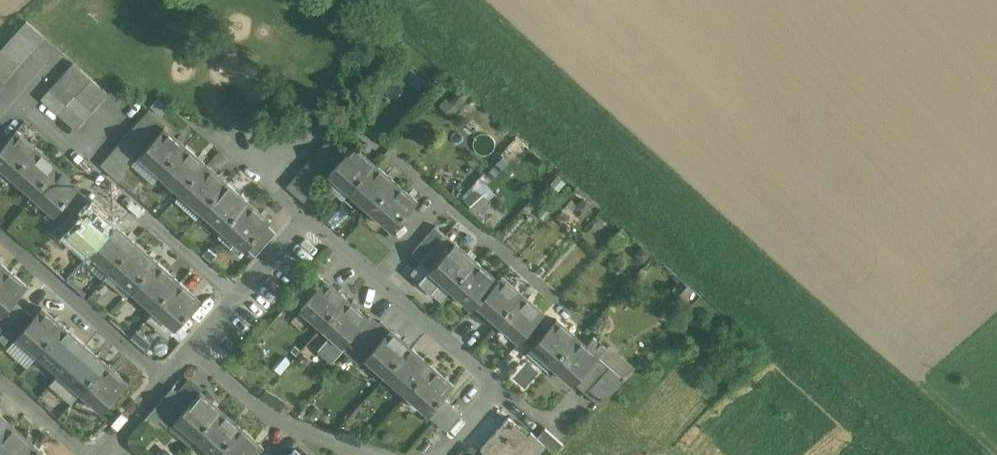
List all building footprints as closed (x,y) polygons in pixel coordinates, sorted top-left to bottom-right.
[(44,35),(27,21),(19,30),(35,45),(44,35)] [(35,45),(19,30),(11,39),(27,54),(35,45)] [(27,54),(11,39),(3,48),(19,63),(27,54)] [(3,48),(0,51),(0,62),(11,72),(19,63),(3,48)] [(0,62),(0,78),(3,81),(11,72),(0,62)] [(91,78),(74,63),(66,72),(83,87),(91,78)] [(83,87),(66,72),(58,81),(75,96),(83,87)] [(108,92),(91,78),(83,87),(99,102),(108,92)] [(75,96),(58,81),(50,90),(67,105),(75,96)] [(99,102),(83,87),(75,96),(91,111),(99,102)] [(67,105),(50,90),(42,100),(59,114),(67,105)] [(91,111),(75,96),(67,105),(84,120),(91,111)] [(84,120),(67,105),(59,114),(76,129),(84,120)] [(166,125),(149,110),(141,120),(158,135),(164,127),(166,125)] [(158,135),(141,120),(133,129),(150,144),(158,135)] [(150,144),(143,152),(164,170),(185,147),(164,127),(158,135),(150,144)] [(150,144),(133,129),(125,138),(142,153),(143,152),(150,144)] [(0,149),(0,164),(13,176),(15,175),(37,149),(16,130),(0,149)] [(352,148),(335,133),(327,142),(343,157),(352,148)] [(142,153),(125,138),(117,147),(134,162),(142,153)] [(343,157),(327,142),(319,151),(336,166),(343,157)] [(375,165),(354,146),(343,157),(336,166),(331,171),(328,175),(324,180),(341,196),(348,189),(351,192),(375,165)] [(134,162),(117,147),(109,156),(126,171),(134,162)] [(164,170),(163,172),(184,191),(185,189),(206,165),(185,147),(164,170)] [(37,149),(15,175),(36,193),(58,168),(37,149)] [(336,166),(319,151),(311,160),(328,175),(331,171),(336,166)] [(126,171),(109,156),(101,165),(118,180),(126,171)] [(328,175),(311,160),(303,169),(320,184),(328,175)] [(206,165),(185,189),(206,208),(227,184),(206,165)] [(375,165),(351,192),(372,210),(396,183),(375,165)] [(58,168),(36,193),(57,211),(58,212),(66,203),(80,187),(58,168)] [(320,184),(303,169),(295,178),(312,193),(320,184)] [(474,209),(493,189),(480,176),(460,195),(474,209)] [(312,193),(295,178),(286,188),(303,203),(312,193)] [(396,183),(372,210),(393,228),(417,202),(396,183)] [(227,184),(206,208),(227,227),(249,203),(227,184)] [(66,203),(58,212),(57,211),(49,220),(59,228),(75,211),(66,203)] [(227,227),(219,237),(240,256),(247,248),(268,224),(270,222),(249,203),(227,227)] [(84,219),(71,232),(73,233),(93,251),(115,226),(94,207),(84,219)] [(75,211),(59,228),(69,238),(73,233),(71,232),(84,219),(75,211)] [(268,224),(247,248),(256,256),(277,232),(268,224)] [(136,244),(115,226),(93,251),(114,270),(114,269),(136,244)] [(445,235),(436,226),(428,235),(438,243),(445,235)] [(428,235),(412,253),(422,262),(438,243),(428,235)] [(455,243),(445,235),(438,243),(447,252),(455,243)] [(447,252),(431,270),(420,282),(433,293),(443,281),(452,289),(454,287),(476,262),(455,243),(447,252)] [(438,243),(422,262),(431,270),(447,252),(438,243)] [(157,263),(136,244),(114,269),(136,288),(157,263)] [(476,262),(454,287),(475,306),(480,301),(497,281),(476,262)] [(157,263),(136,288),(157,307),(179,282),(157,263)] [(6,268),(0,275),(0,307),(4,311),(5,312),(15,301),(27,287),(6,268)] [(523,295),(501,276),(497,281),(480,301),(501,320),(523,295)] [(346,300),(325,281),(304,305),(325,324),(346,300)] [(157,307),(156,308),(177,327),(200,302),(179,282),(157,307)] [(684,282),(671,297),(680,305),(694,290),(684,282)] [(523,295),(501,320),(523,338),(544,314),(523,295)] [(368,318),(346,300),(325,324),(324,326),(332,333),(319,348),(333,361),(343,350),(340,347),(344,343),(345,344),(357,330),(368,318)] [(5,312),(4,311),(0,316),(0,319),(9,327),(24,309),(15,301),(5,312)] [(33,316),(17,334),(39,354),(41,351),(63,327),(41,308),(33,316)] [(24,309),(9,327),(17,334),(33,316),(24,309)] [(557,319),(535,343),(556,362),(578,338),(557,319)] [(85,345),(63,327),(41,351),(63,370),(85,345)] [(357,330),(345,344),(344,343),(340,347),(343,350),(350,356),(366,338),(357,330)] [(411,349),(389,330),(375,346),(366,355),(367,356),(388,375),(389,373),(411,349)] [(587,345),(578,338),(556,362),(578,380),(575,383),(588,394),(611,367),(599,357),(607,348),(594,337),(587,345)] [(366,338),(350,356),(360,365),(367,356),(366,355),(375,346),(366,338)] [(610,344),(607,348),(599,357),(611,367),(625,379),(636,367),(610,344)] [(106,364),(85,345),(63,370),(61,372),(62,373),(62,372),(82,390),(82,391),(84,389),(106,364)] [(411,349),(389,373),(410,392),(432,367),(411,349)] [(106,364),(84,389),(104,407),(102,409),(104,410),(127,383),(106,364)] [(454,386),(432,367),(410,392),(432,411),(444,398),(454,386)] [(611,367),(588,394),(601,405),(625,379),(611,367)] [(173,388),(148,416),(157,424),(161,420),(160,419),(181,395),(173,388)] [(222,410),(200,392),(190,403),(176,419),(178,420),(179,418),(199,435),(197,437),(197,438),(199,436),(222,410)] [(181,395),(160,419),(161,420),(171,428),(178,420),(176,419),(190,403),(181,395)] [(432,411),(428,416),(437,424),(453,406),(444,398),(432,411)] [(453,406),(437,424),(446,432),(462,414),(453,406)] [(243,429),(222,410),(199,436),(220,454),(243,429)] [(13,427),(0,416),(0,441),(13,427)] [(508,418),(481,447),(490,454),(536,454),(545,445),(538,438),(531,432),(528,436),(508,418)] [(0,441),(0,454),(26,454),(34,446),(13,427),(0,441)] [(564,445),(546,428),(538,438),(545,445),(555,454),(564,445)] [(220,454),(221,454),(259,454),(264,449),(243,429),(220,454)] [(34,446),(26,454),(44,454),(34,446)]
